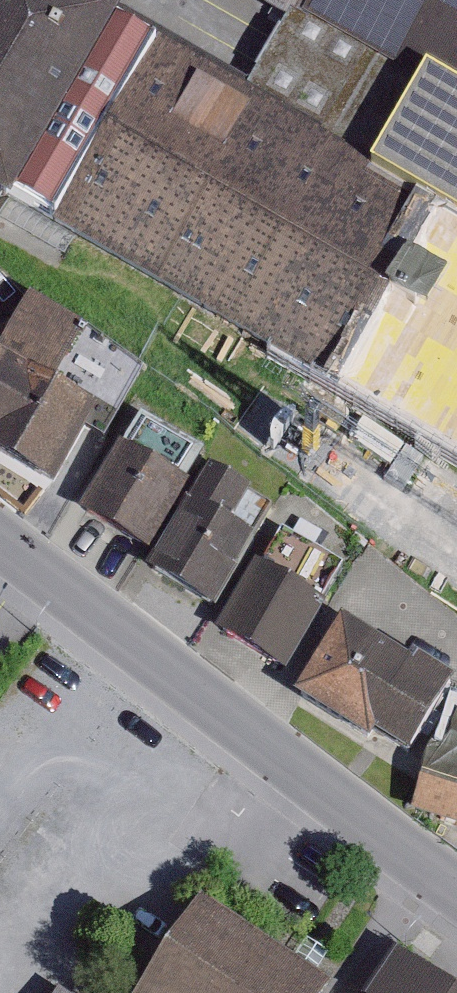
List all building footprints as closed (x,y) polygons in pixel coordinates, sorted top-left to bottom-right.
[(9,213),(15,204),(456,459),(456,0),(236,0),(281,26),(248,83),(118,9),(116,13),(93,0),(0,0),(0,208),(9,213)] [(58,497),(90,436),(105,444),(143,375),(88,335),(28,300),(0,354),(0,463),(58,497)] [(120,452),(80,517),(150,559),(190,492),(186,490),(204,461),(141,423),(123,453),(120,452)] [(210,475),(148,574),(215,615),(257,549),(253,546),(272,514),(210,475)] [(255,568),(213,636),(286,680),(327,613),(320,609),(342,573),(282,537),(261,572),(255,568)] [(341,629),(292,705),(369,754),(376,743),(409,764),(456,691),(413,664),(408,672),(341,629)] [(413,818),(456,831),(456,712),(454,714),(448,712),(445,726),(440,725),(413,818)] [(201,909),(145,992),(327,992),(201,909)] [(394,956),(369,992),(450,992),(394,956)]
